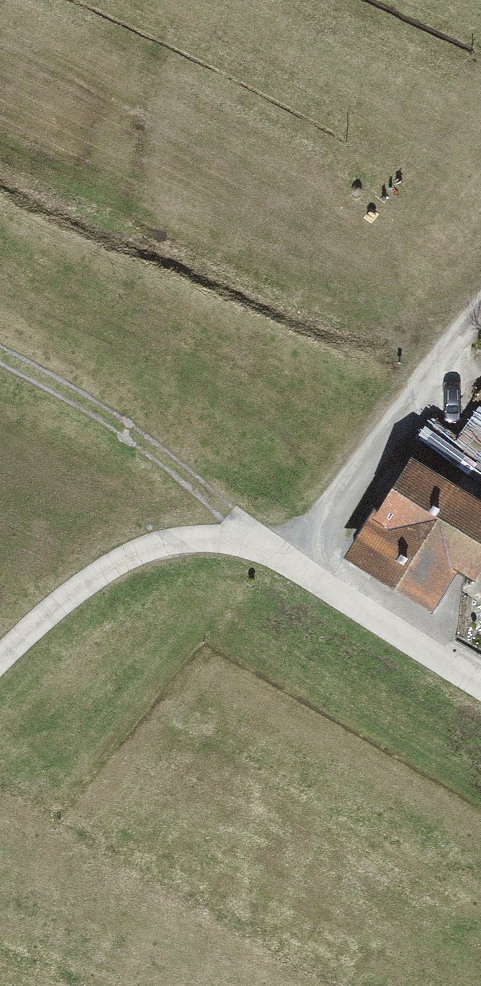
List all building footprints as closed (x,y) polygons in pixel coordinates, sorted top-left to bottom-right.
[(458,437),(480,451),(480,403),(479,402),(458,437)] [(413,470),(359,558),(435,605),(458,567),(473,576),(480,563),(480,511),(413,470)]
